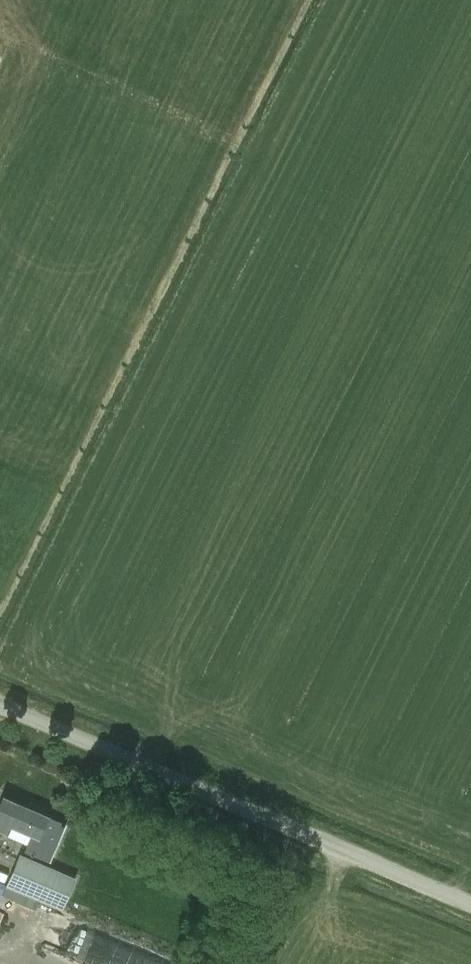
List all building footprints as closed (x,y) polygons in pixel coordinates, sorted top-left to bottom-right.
[(0,801),(0,828),(7,830),(10,823),(32,832),(24,850),(48,860),(64,824),(46,816),(2,797),(0,801)] [(5,884),(47,902),(62,908),(75,878),(18,853),(5,884)]
